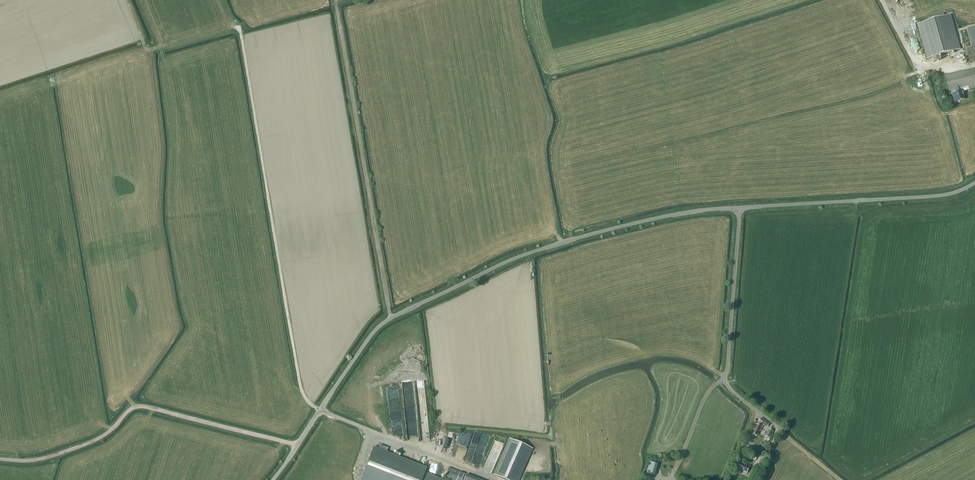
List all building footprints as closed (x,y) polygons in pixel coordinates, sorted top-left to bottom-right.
[(933,57),(938,56),(961,49),(951,14),(944,16),(944,14),(928,18),(928,21),(917,24),(927,59),(933,57)] [(968,29),(973,47),(964,49),(968,63),(974,61),(974,27),(968,29)] [(955,102),(955,101),(960,100),(960,101),(965,99),(963,92),(962,92),(961,88),(968,87),(969,90),(974,89),(974,69),(946,76),(949,91),(956,89),(957,93),(953,94),(955,102)] [(753,434),(757,436),(760,430),(761,431),(762,427),(763,425),(767,427),(769,424),(761,418),(759,421),(760,422),(758,425),(756,424),(754,429),(755,430),(753,434)] [(494,475),(506,479),(519,479),(532,449),(510,439),(494,475)] [(425,473),(427,468),(386,453),(388,448),(380,445),(378,449),(373,448),(361,479),(441,479),(425,473)] [(650,462),(647,473),(655,476),(658,464),(650,462)] [(744,472),(747,473),(750,466),(747,465),(746,466),(740,463),(738,468),(744,471),(744,472)] [(465,474),(449,468),(445,478),(450,479),(462,479),(465,474)]
